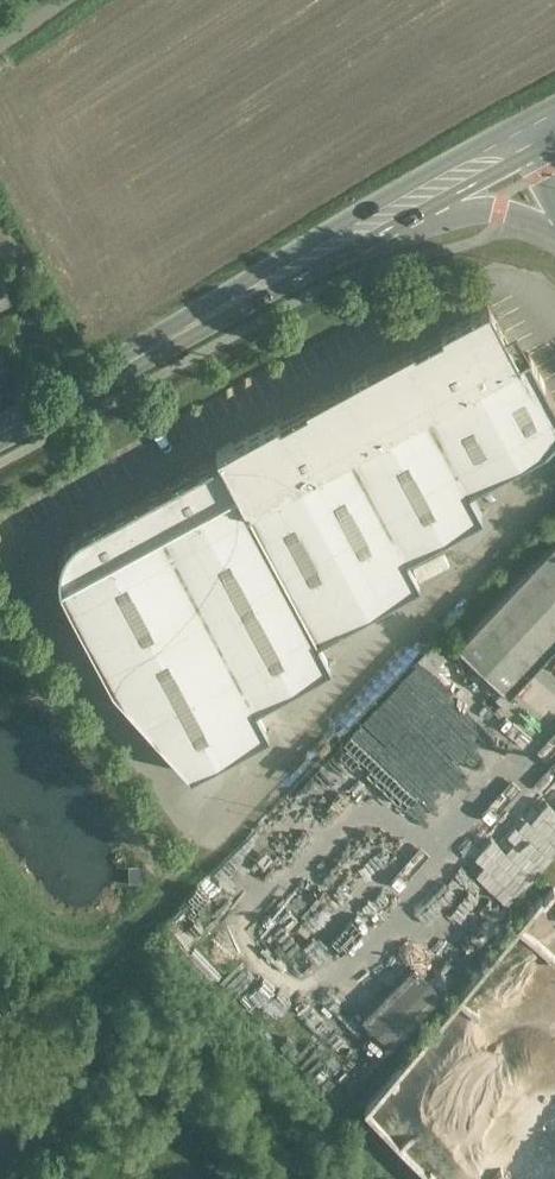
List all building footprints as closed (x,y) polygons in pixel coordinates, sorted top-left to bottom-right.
[(10,301),(0,283),(0,306),(10,301)] [(73,609),(111,681),(189,767),(268,726),(255,700),(330,660),(317,634),(419,580),(406,554),(482,513),(469,488),(545,448),(554,437),(554,402),(528,352),(518,357),(512,346),(509,347),(487,306),(233,441),(231,439),(215,447),(218,453),(78,528),(67,538),(60,551),(57,566),(59,581),(73,609)] [(8,368),(0,353),(0,372),(8,368)] [(460,643),(511,692),(554,646),(554,544),(460,643)] [(522,921),(554,951),(554,893),(551,889),(522,921)] [(414,962),(361,1014),(386,1039),(438,987),(414,962)]
